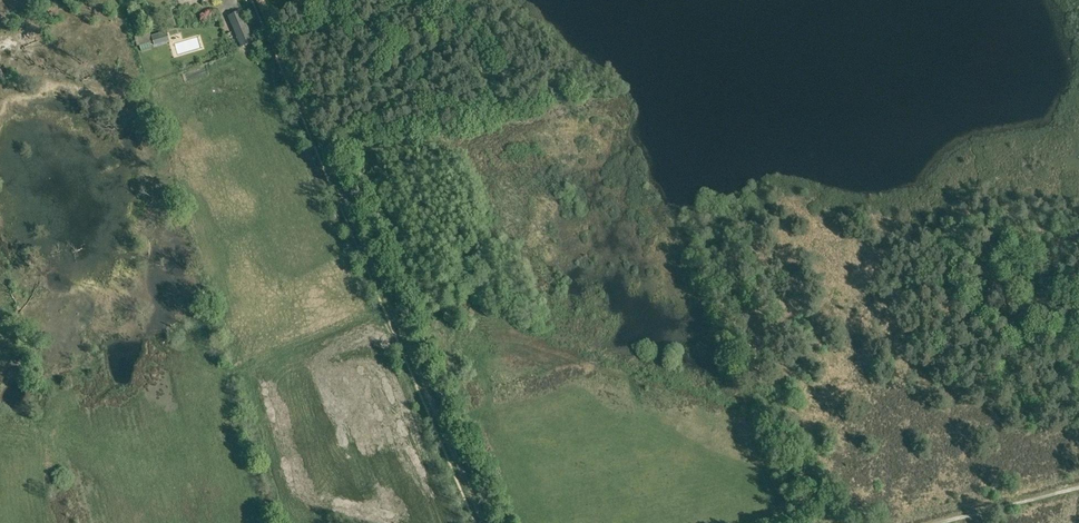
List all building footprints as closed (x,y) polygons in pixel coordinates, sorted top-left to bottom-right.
[(254,42),(240,11),(228,17),(242,47),(254,42)]
